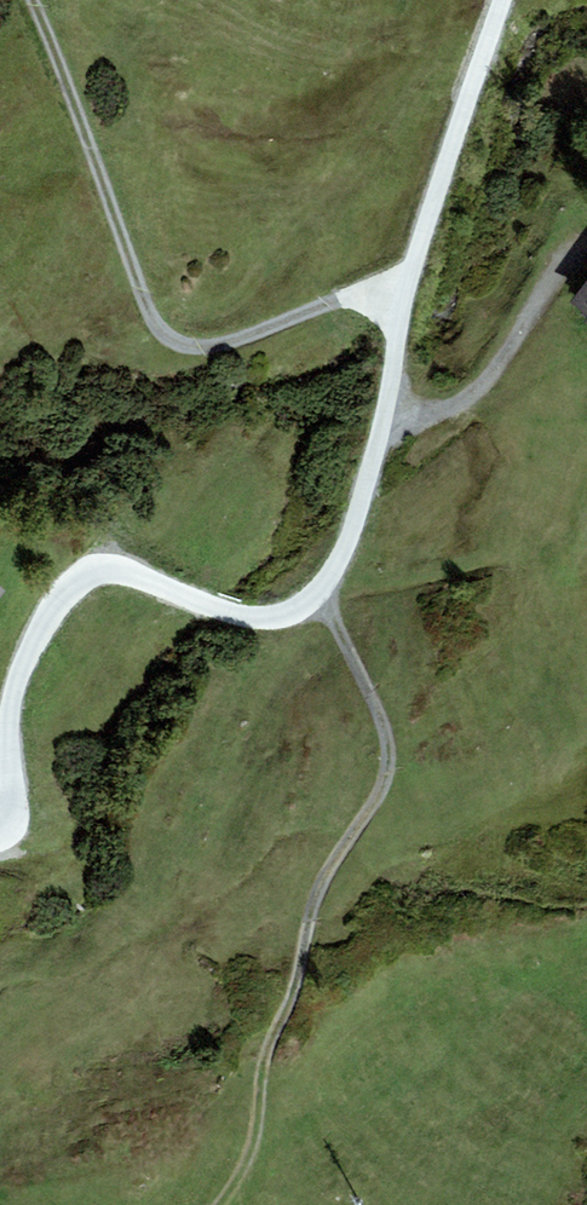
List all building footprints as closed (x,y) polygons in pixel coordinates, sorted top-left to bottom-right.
[(563,297),(586,317),(586,269),(563,297)]
